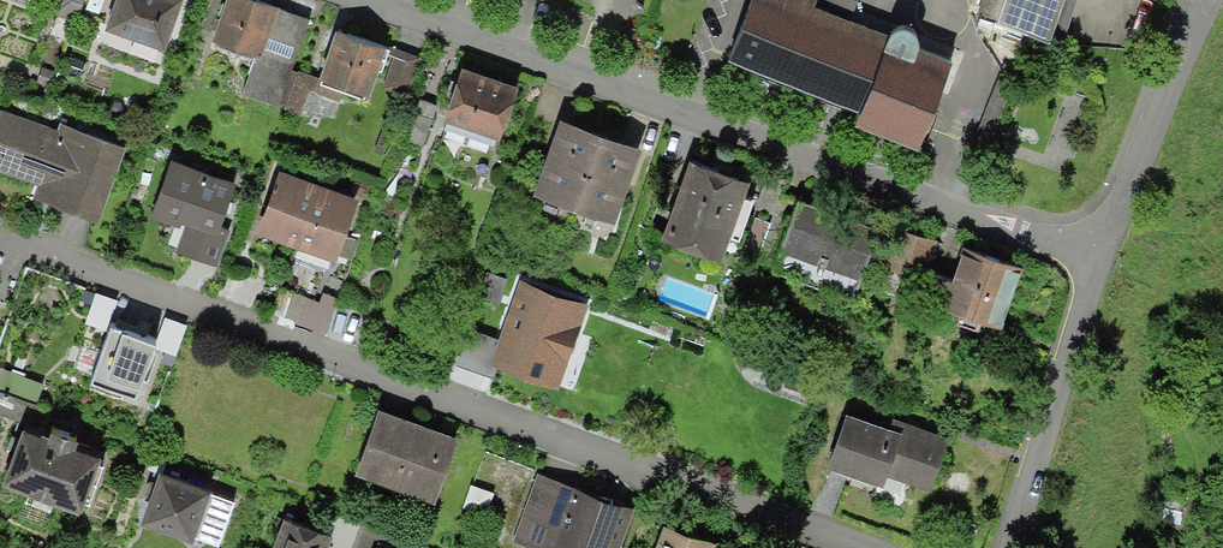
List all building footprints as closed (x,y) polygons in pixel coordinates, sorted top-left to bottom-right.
[(104,25),(166,47),(183,0),(113,0),(104,25)] [(245,91),(278,102),(308,19),(280,9),(254,0),(224,0),(211,36),(259,53),(245,91)] [(742,57),(874,106),(869,118),(868,122),(928,145),(962,56),(960,55),(928,43),(930,31),(919,21),(904,22),(899,32),(825,5),(826,0),(763,0),(742,57)] [(975,13),(998,20),(1005,0),(979,0),(975,13)] [(998,20),(998,22),(1003,24),(1062,43),(1076,0),(1005,0),(998,20)] [(387,47),(335,28),(318,73),(371,92),(387,47)] [(525,83),(462,60),(442,116),(505,139),(525,83)] [(991,88),(973,137),(990,143),(1017,68),(1000,61),(991,88)] [(60,129),(3,109),(0,117),(0,171),(40,185),(36,196),(100,218),(125,147),(62,124),(60,129)] [(578,206),(603,137),(563,123),(538,192),(578,206)] [(643,152),(603,137),(578,206),(618,221),(643,152)] [(237,182),(171,158),(150,216),(183,228),(175,249),(209,261),(217,240),(237,182)] [(754,182),(691,160),(663,238),(726,261),(754,182)] [(299,243),(321,181),(282,167),(260,229),(299,243)] [(321,181),(299,243),(339,257),(361,196),(321,181)] [(884,229),(801,200),(781,256),(864,285),(884,229)] [(943,246),(902,231),(886,276),(927,290),(943,246)] [(1023,269),(966,248),(954,282),(939,277),(931,300),(1003,326),(1023,269)] [(588,301),(522,278),(500,340),(469,329),(457,364),(496,377),(501,363),(559,384),(588,301)] [(159,344),(108,328),(88,389),(139,405),(159,344)] [(0,362),(0,387),(35,400),(43,378),(0,362)] [(0,387),(0,417),(36,430),(46,403),(35,400),(0,387)] [(459,440),(379,412),(358,471),(438,499),(459,440)] [(954,439),(896,419),(892,428),(847,412),(827,466),(889,488),(894,475),(935,490),(954,439)] [(36,430),(27,427),(7,483),(28,490),(24,501),(50,510),(54,499),(85,510),(105,454),(76,444),(79,436),(55,428),(52,436),(36,430)] [(215,485),(162,467),(143,519),(195,537),(201,523),(221,530),(229,506),(211,499),(215,485)] [(537,473),(512,543),(525,547),(623,547),(637,508),(537,473)] [(330,532),(276,513),(264,547),(325,547),(330,532)] [(666,526),(659,547),(715,547),(716,543),(666,526)]
